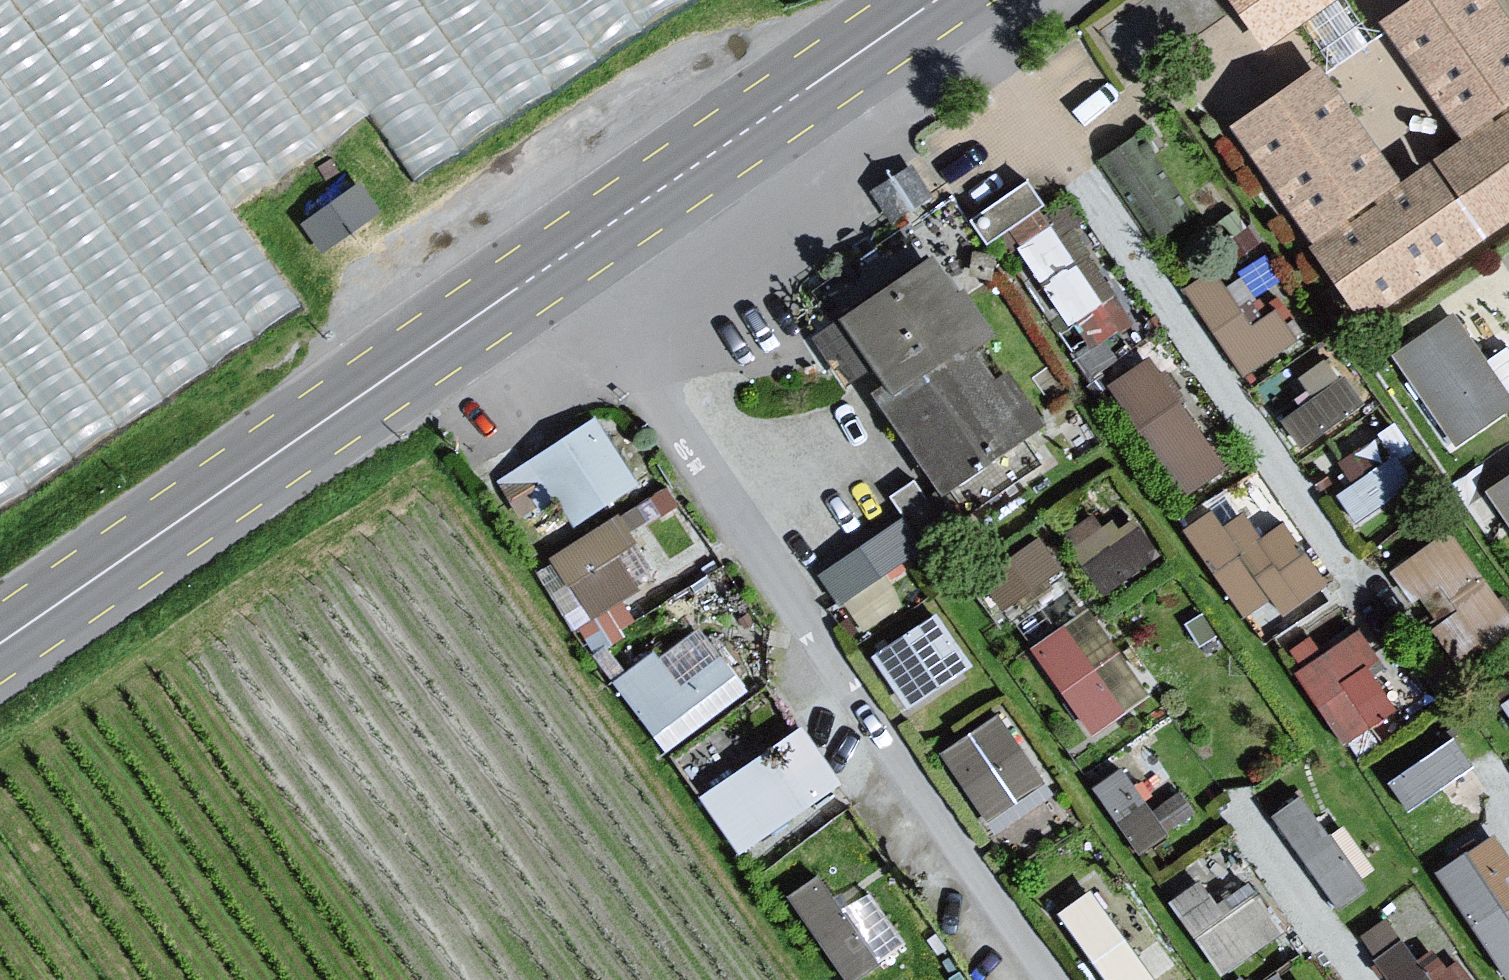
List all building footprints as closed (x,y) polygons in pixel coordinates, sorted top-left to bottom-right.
[(1251,39),(1302,0),(1227,0),(1251,39)] [(1228,130),(1358,327),(1508,219),(1508,28),(1488,0),(1409,0),(1376,25),(1462,145),(1395,188),(1313,71),(1228,130)] [(1094,151),(1157,234),(1189,209),(1126,127),(1094,151)] [(354,179),(298,215),(318,246),(374,209),(354,179)] [(1043,216),(1009,238),(1062,325),(1102,300),(1043,216)] [(926,260),(834,320),(930,488),(1047,431),(1003,378),(988,390),(964,356),(987,341),(926,260)] [(1212,276),(1180,295),(1240,380),(1290,354),(1272,313),(1240,328),(1212,276)] [(1447,315),(1382,360),(1448,451),(1508,412),(1447,315)] [(1338,365),(1270,416),(1293,451),(1370,396),(1338,365)] [(1139,370),(1100,393),(1175,509),(1215,478),(1139,370)] [(594,412),(495,473),(535,536),(633,476),(594,412)] [(1389,442),(1323,486),(1349,518),(1408,478),(1389,442)] [(1483,494),(1508,534),(1508,476),(1483,494)] [(624,501),(635,522),(677,500),(666,479),(624,501)] [(614,506),(541,549),(579,615),(653,572),(614,506)] [(1083,509),(1050,531),(1095,591),(1149,547),(1121,509),(1115,528),(1106,517),(1096,526),(1083,509)] [(895,511),(809,565),(835,597),(919,538),(895,511)] [(1207,517),(1177,530),(1236,625),(1260,610),(1271,618),(1318,586),(1277,524),(1253,545),(1236,516),(1218,532),(1207,517)] [(1031,525),(974,565),(993,605),(1054,562),(1031,525)] [(1443,534),(1385,580),(1451,673),(1508,631),(1443,534)] [(865,649),(899,704),(968,662),(927,605),(865,649)] [(1016,647),(1081,734),(1122,704),(1062,621),(1016,647)] [(696,622),(617,675),(659,738),(739,685),(696,622)] [(1288,668),(1336,739),(1366,722),(1339,680),(1369,659),(1354,625),(1288,668)] [(1495,697),(1508,720),(1508,687),(1495,697)] [(942,758),(988,828),(1048,789),(1001,719),(942,758)] [(1471,764),(1445,725),(1374,778),(1404,811),(1471,764)] [(806,731),(703,801),(743,859),(845,789),(806,731)] [(1114,761),(1084,780),(1130,844),(1189,806),(1172,785),(1145,800),(1114,761)] [(1333,908),(1363,879),(1297,799),(1270,820),(1333,908)] [(1505,973),(1508,970),(1508,873),(1483,831),(1427,871),(1505,973)] [(1216,967),(1275,926),(1241,879),(1211,900),(1192,873),(1162,894),(1216,967)] [(1097,979),(1153,979),(1154,979),(1082,878),(1043,902),(1097,979)] [(790,901),(845,979),(866,979),(882,968),(820,880),(790,901)] [(1388,979),(1436,979),(1395,933),(1364,950),(1388,979)]
